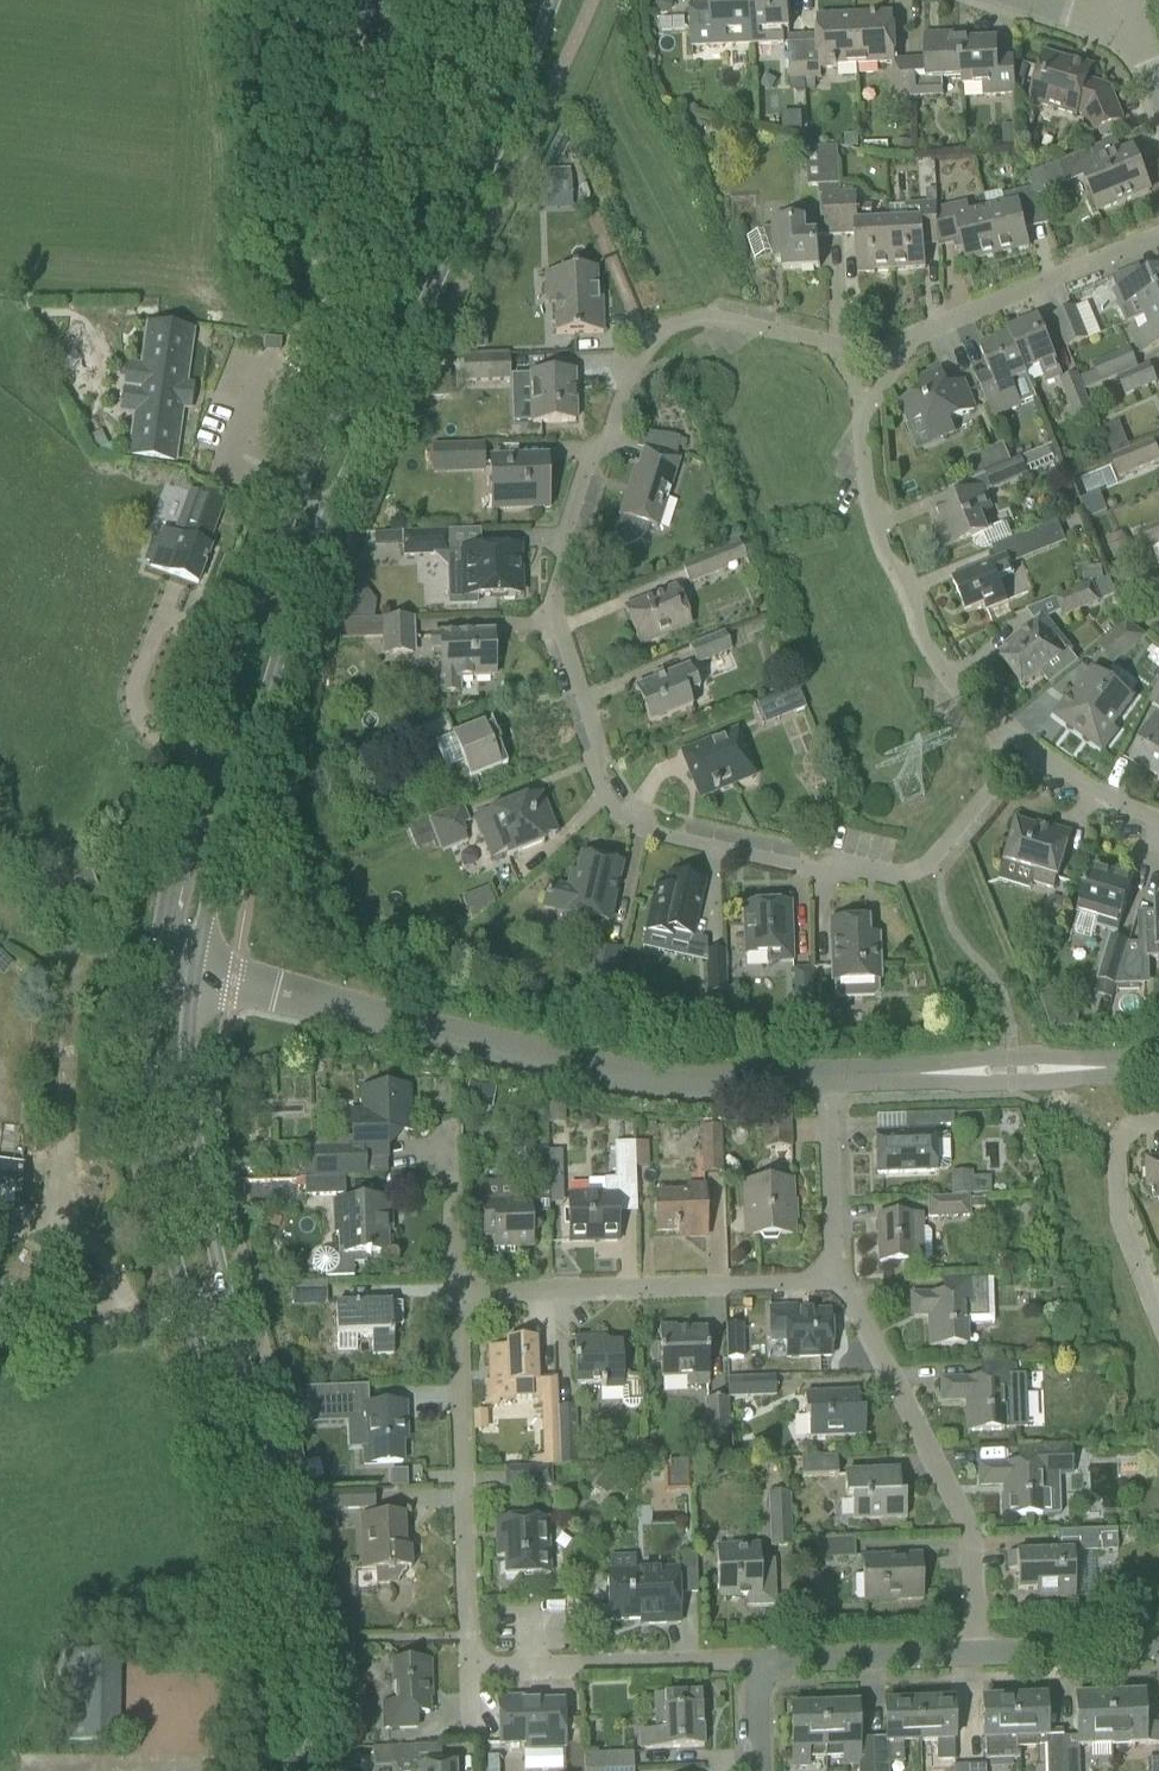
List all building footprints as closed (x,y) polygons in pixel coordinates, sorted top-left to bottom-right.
[(751,44),(750,0),(712,0),(712,12),(707,12),(705,6),(690,6),(692,47),(716,45),(751,44)] [(751,44),(783,43),(783,31),(789,30),(788,0),(750,0),(751,44)] [(855,16),(857,65),(894,63),(896,102),(912,102),(912,97),(909,67),(895,67),(893,15),(855,16)] [(803,38),(805,78),(821,77),(821,69),(837,68),(837,66),(857,65),(855,16),(817,18),(818,37),(803,38)] [(909,61),(909,67),(912,97),(943,96),(942,80),(962,79),(962,42),(961,35),(924,36),(925,60),(909,61)] [(805,78),(803,38),(788,38),(790,79),(805,78)] [(962,42),(962,79),(962,86),(982,85),(983,95),(1016,94),(1014,58),(998,58),(998,40),(962,42)] [(1092,133),(1100,130),(1122,121),(1108,89),(1087,82),(1090,73),(1071,66),(1072,64),(1046,55),(1031,101),(1076,115),(1077,112),(1084,114),(1092,133)] [(826,236),(842,235),(839,196),(841,196),(838,147),(806,149),(809,187),(820,186),(820,197),(823,197),(826,236)] [(1093,150),(1058,165),(1066,185),(1084,177),(1098,212),(1150,190),(1133,149),(1098,163),(1093,150)] [(543,171),(543,190),(572,190),(571,171),(543,171)] [(988,211),(998,255),(1029,248),(1024,224),(1046,219),(1033,188),(1003,195),(1006,207),(988,211)] [(856,195),(841,196),(839,196),(842,235),(857,235),(859,274),(875,273),(875,271),(893,270),(890,224),(872,225),(871,208),(857,209),(856,195)] [(938,235),(937,211),(937,204),(907,206),(908,222),(890,224),(893,270),(925,269),(924,236),(938,235)] [(998,255),(988,211),(970,215),(967,204),(937,211),(938,235),(938,244),(961,239),(967,263),(998,255)] [(773,222),(774,229),(763,230),(764,232),(748,238),(755,260),(771,253),(775,253),(775,262),(782,262),(783,269),(820,267),(819,235),(806,236),(805,220),(773,222)] [(1145,316),(1158,310),(1158,274),(1145,280),(1139,267),(1112,278),(1117,291),(1114,292),(1127,323),(1145,316)] [(570,272),(553,272),(555,304),(556,334),(603,332),(602,307),(598,307),(597,289),(596,269),(570,269),(570,272)] [(1087,340),(1083,331),(1074,309),(1055,317),(1067,348),(1087,340)] [(1145,316),(1151,331),(1133,338),(1139,354),(1158,346),(1158,310),(1145,316)] [(1009,333),(1027,377),(1028,376),(1026,372),(1040,366),(1047,382),(1063,375),(1040,320),(1009,333)] [(135,416),(130,455),(150,457),(174,461),(181,411),(191,412),(195,384),(185,383),(192,332),(169,328),(157,327),(148,326),(142,365),(135,416)] [(474,326),(462,326),(462,350),(475,349),(474,326)] [(1035,400),(1027,377),(1009,333),(1008,333),(1010,338),(980,350),(989,373),(976,378),(985,400),(993,420),(1023,407),(1022,405),(1035,400)] [(1118,378),(1137,370),(1129,351),(1094,365),(1102,385),(1118,378)] [(510,380),(509,355),(463,357),(464,382),(510,380)] [(1118,378),(1125,396),(1156,383),(1149,365),(1137,370),(1118,378)] [(531,374),(532,423),(575,422),(573,373),(531,374)] [(974,411),(971,405),(963,383),(948,389),(942,373),(919,382),(924,393),(902,402),(912,424),(923,420),(932,441),(954,432),(949,421),(974,411)] [(1092,411),(1085,392),(1079,379),(1077,374),(1060,382),(1075,418),(1092,411)] [(664,449),(677,453),(680,439),(666,437),(664,449)] [(1120,478),(1158,462),(1158,458),(1152,441),(1112,458),(1120,478)] [(483,444),(432,446),(433,474),(484,472),(483,444)] [(986,473),(1011,462),(1004,444),(969,459),(976,477),(986,473)] [(1027,475),(1027,474),(1057,462),(1051,446),(1020,459),(1011,462),(986,473),(992,490),(1027,475)] [(643,534),(648,527),(657,528),(672,482),(678,459),(646,450),(640,466),(635,469),(611,544),(619,545),(622,545),(626,545),(629,544),(632,543),(635,542),(638,540),(639,539),(641,537),(643,534)] [(494,512),(526,509),(550,508),(549,491),(547,491),(546,461),(522,461),(490,464),(494,512)] [(1087,493),(1116,480),(1108,463),(1079,476),(1087,493)] [(987,533),(980,515),(990,511),(982,490),(934,509),(940,523),(937,524),(947,550),(973,540),(974,542),(976,544),(977,545),(980,547),(982,547),(985,547),(989,546),(990,549),(1012,540),(1013,539),(1007,524),(987,533)] [(223,503),(198,493),(181,538),(163,531),(150,566),(175,576),(198,584),(210,548),(207,547),(223,503)] [(1012,540),(1020,562),(1066,543),(1058,521),(1013,540),(1012,540)] [(1158,546),(1158,523),(1141,531),(1149,550),(1158,546)] [(520,595),(518,547),(448,550),(447,531),(402,532),(403,558),(447,556),(449,605),(476,604),(476,597),(502,596),(504,600),(514,600),(516,595),(520,595)] [(727,568),(720,550),(682,566),(689,583),(727,568)] [(987,611),(1008,602),(999,580),(1014,574),(1007,556),(952,579),(966,613),(985,605),(987,611)] [(1102,566),(1082,567),(1085,584),(1104,579),(1102,566)] [(1099,602),(1091,584),(1056,599),(1063,616),(1099,602)] [(639,645),(662,636),(690,624),(676,589),(625,609),(639,645)] [(383,619),(384,654),(412,653),(411,618),(383,619)] [(1062,641),(1044,618),(1008,646),(1014,653),(1003,662),(1024,688),(1041,675),(1050,686),(1079,662),(1071,651),(1061,659),(1053,648),(1062,641)] [(1113,663),(1146,636),(1128,623),(1099,646),(1113,663)] [(689,646),(696,664),(731,650),(724,632),(689,646)] [(493,634),(469,635),(431,636),(431,650),(441,650),(442,692),(458,691),(458,678),(494,677),(494,662),(495,661),(494,643),(493,643),(493,634)] [(649,725),(671,716),(692,708),(686,695),(699,690),(689,666),(634,689),(649,725)] [(1102,751),(1117,732),(1112,728),(1133,700),(1093,670),(1075,696),(1071,693),(1055,716),(1102,751)] [(1149,703),(1158,708),(1158,685),(1149,703)] [(785,692),(794,714),(806,709),(797,687),(785,692)] [(1158,780),(1158,718),(1157,717),(1132,766),(1158,780)] [(461,796),(465,797),(480,792),(474,779),(507,766),(499,744),(493,747),(483,724),(453,736),(446,718),(409,733),(417,752),(435,745),(453,789),(454,791),(457,794),(461,796)] [(755,775),(746,753),(737,731),(682,753),(699,797),(755,775)] [(506,854),(508,858),(543,844),(542,840),(557,834),(540,793),(474,820),(482,839),(484,838),(493,859),(506,854)] [(468,842),(461,825),(470,821),(463,804),(427,818),(441,852),(468,842)] [(1014,866),(1027,869),(1037,872),(1033,883),(1054,889),(1057,878),(1059,879),(1071,837),(1016,821),(1004,862),(999,880),(1009,884),(1014,866)] [(569,914),(608,923),(621,865),(581,856),(578,874),(571,872),(568,888),(549,884),(544,907),(569,913),(569,914)] [(1116,939),(1117,932),(1133,880),(1094,869),(1088,888),(1086,887),(1074,929),(1076,935),(1094,940),(1096,934),(1116,939)] [(692,938),(700,907),(705,884),(668,875),(664,889),(655,887),(645,932),(673,938),(674,934),(692,938)] [(1156,902),(1157,923),(1138,923),(1138,949),(1127,949),(1116,986),(1151,985),(1150,959),(1158,958),(1158,902),(1156,902)] [(793,962),(791,927),(791,903),(743,905),(745,955),(781,954),(781,962),(793,962)] [(869,948),(867,921),(849,921),(849,917),(832,918),(832,922),(829,922),(832,981),(834,981),(835,994),(840,999),(875,997),(880,992),(879,980),(880,980),(879,947),(869,948)] [(1116,986),(1127,949),(1129,945),(1110,940),(1098,980),(1099,981),(1116,986)] [(584,981),(611,988),(620,949),(592,943),(584,981)] [(726,991),(725,968),(725,952),(706,953),(707,992),(726,991)] [(813,1006),(812,982),(812,968),(793,969),(794,1007),(813,1006)] [(968,1022),(968,1008),(954,1008),(955,1022),(968,1022)] [(469,1083),(465,1104),(477,1106),(481,1086),(469,1083)] [(395,1133),(410,1132),(408,1092),(390,1093),(390,1089),(363,1090),(364,1121),(352,1121),(353,1138),(313,1139),(314,1158),(365,1156),(364,1141),(395,1140),(395,1133)] [(953,1113),(905,1115),(906,1133),(876,1134),(877,1174),(935,1172),(935,1169),(947,1168),(951,1164),(950,1137),(945,1134),(939,1134),(939,1126),(950,1125),(953,1121),(953,1113)] [(791,1148),(790,1118),(763,1119),(764,1149),(791,1148)] [(701,1128),(702,1152),(702,1173),(722,1172),(720,1127),(701,1128)] [(589,1194),(567,1194),(569,1243),(619,1241),(617,1186),(636,1185),(636,1167),(634,1143),(615,1144),(616,1179),(588,1180),(589,1194)] [(634,1143),(636,1167),(648,1167),(647,1143),(634,1143)] [(526,1181),(548,1181),(548,1150),(526,1150),(526,1181)] [(314,1158),(315,1179),(344,1177),(344,1175),(365,1174),(365,1159),(365,1156),(314,1158)] [(1146,1158),(1147,1187),(1158,1186),(1158,1158),(1146,1158)] [(16,1209),(17,1202),(19,1203),(22,1177),(21,1177),(22,1171),(18,1171),(18,1172),(0,1170),(0,1207),(16,1209)] [(993,1171),(952,1173),(953,1193),(994,1191),(993,1171)] [(344,1177),(315,1179),(304,1179),(305,1196),(345,1195),(344,1177)] [(794,1235),(792,1182),(744,1183),(746,1236),(794,1235)] [(514,1245),(531,1244),(529,1189),(515,1190),(514,1183),(484,1184),(486,1234),(496,1234),(497,1253),(514,1252),(514,1245)] [(689,1237),(706,1237),(704,1187),(688,1187),(688,1194),(655,1196),(656,1231),(689,1230),(689,1237)] [(968,1216),(968,1197),(929,1199),(929,1217),(968,1216)] [(387,1260),(386,1221),(389,1221),(388,1200),(335,1202),(336,1214),(342,1214),(343,1232),(336,1232),(337,1233),(340,1233),(341,1255),(337,1258),(335,1255),(333,1253),(331,1252),(328,1251),(326,1250),(323,1251),(321,1252),(319,1253),(317,1255),(315,1257),(314,1259),(314,1260),(314,1263),(314,1265),(315,1267),(316,1270),(318,1272),(320,1273),(322,1274),(324,1275),(326,1275),(326,1277),(354,1276),(354,1263),(364,1264),(370,1256),(370,1254),(371,1254),(371,1260),(387,1260)] [(880,1262),(928,1261),(932,1257),(931,1233),(927,1229),(922,1229),(921,1215),(878,1217),(880,1262)] [(994,1324),(993,1280),(943,1281),(944,1294),(912,1295),(913,1315),(929,1314),(930,1346),(966,1345),(965,1324),(994,1324)] [(291,1304),(327,1303),(326,1283),(291,1284),(291,1304)] [(337,1336),(338,1336),(339,1349),(358,1349),(357,1335),(372,1335),(373,1355),(393,1354),(391,1303),(336,1305),(337,1336)] [(788,1357),(807,1356),(831,1355),(830,1312),(796,1313),(796,1308),(770,1309),(771,1339),(787,1339),(788,1357)] [(726,1325),(728,1349),(728,1360),(745,1359),(742,1324),(726,1325)] [(687,1384),(709,1383),(707,1329),(676,1330),(676,1327),(659,1327),(660,1345),(655,1345),(651,1350),(651,1355),(652,1360),(655,1365),(660,1365),(661,1377),(686,1376),(687,1384)] [(624,1406),(644,1405),(642,1375),(630,1376),(623,1369),(622,1342),(610,1342),(603,1337),(586,1337),(587,1343),(575,1344),(576,1383),(601,1383),(601,1388),(623,1388),(624,1406)] [(490,1381),(484,1381),(485,1405),(498,1405),(498,1400),(521,1399),(535,1398),(535,1404),(542,1404),(541,1378),(537,1378),(537,1363),(536,1339),(507,1340),(507,1346),(489,1346),(490,1381)] [(981,1379),(942,1380),(943,1400),(967,1399),(968,1431),(992,1430),(1004,1430),(1027,1429),(1025,1376),(1014,1376),(1013,1364),(1004,1365),(981,1366),(981,1379)] [(775,1377),(728,1379),(729,1398),(776,1396),(775,1377)] [(369,1385),(306,1388),(308,1425),(358,1423),(358,1420),(358,1405),(370,1404),(369,1385)] [(809,1437),(842,1436),(865,1436),(864,1413),(863,1413),(863,1409),(859,1409),(858,1392),(835,1393),(804,1395),(805,1416),(809,1416),(809,1437)] [(726,1398),(706,1399),(707,1436),(727,1435),(726,1398)] [(370,1404),(358,1405),(358,1420),(358,1423),(365,1422),(367,1449),(364,1449),(364,1464),(403,1463),(402,1440),(401,1425),(406,1425),(405,1403),(370,1404)] [(575,1407),(558,1407),(560,1466),(577,1465),(575,1407)] [(557,1431),(543,1431),(544,1465),(558,1464),(557,1431)] [(316,1441),(303,1444),(307,1459),(321,1456),(317,1441),(316,1441)] [(1072,1473),(1071,1449),(1018,1450),(1019,1464),(980,1465),(980,1485),(1005,1484),(1006,1516),(1060,1514),(1059,1474),(1072,1473)] [(837,1454),(801,1455),(801,1475),(837,1474),(837,1454)] [(549,1466),(526,1467),(527,1485),(550,1484),(549,1466)] [(690,1467),(664,1468),(664,1493),(690,1492),(690,1467)] [(407,1470),(390,1470),(391,1488),(408,1487),(407,1470)] [(853,1519),(882,1518),(906,1517),(905,1494),(898,1494),(898,1484),(900,1484),(899,1473),(844,1475),(845,1497),(852,1497),(853,1519)] [(314,1493),(315,1511),(375,1508),(374,1490),(314,1493)] [(792,1546),(790,1494),(768,1495),(771,1547),(792,1546)] [(405,1535),(404,1514),(360,1515),(363,1571),(375,1571),(376,1584),(399,1583),(399,1581),(403,1574),(405,1574),(405,1569),(411,1569),(411,1548),(403,1548),(402,1535),(405,1535)] [(505,1576),(550,1575),(548,1518),(496,1519),(496,1530),(500,1530),(500,1537),(496,1537),(497,1558),(505,1558),(505,1576)] [(1118,1551),(1117,1529),(1059,1531),(1059,1551),(1008,1553),(1008,1569),(1017,1569),(1018,1590),(1036,1589),(1036,1600),(1075,1598),(1074,1552),(1118,1551)] [(827,1539),(817,1540),(818,1560),(828,1559),(827,1539)] [(716,1546),(717,1575),(718,1599),(740,1598),(740,1595),(746,1595),(747,1605),(775,1604),(774,1558),(760,1558),(760,1545),(716,1546)] [(862,1557),(863,1578),(864,1602),(923,1600),(922,1555),(862,1557)] [(610,1572),(607,1573),(609,1620),(640,1619),(648,1619),(648,1623),(680,1622),(680,1599),(679,1570),(635,1572),(635,1556),(609,1557),(610,1572)] [(429,1661),(393,1662),(395,1702),(384,1703),(385,1728),(417,1727),(417,1713),(429,1713),(428,1683),(430,1683),(429,1661)] [(655,1694),(656,1730),(641,1731),(641,1749),(657,1749),(704,1747),(702,1693),(655,1694)] [(1142,1694),(1109,1696),(1111,1745),(1144,1744),(1158,1744),(1158,1724),(1143,1725),(1142,1694)] [(1109,1696),(1076,1697),(1077,1747),(1111,1745),(1109,1696)] [(1064,1762),(1063,1737),(1046,1737),(1045,1698),(1014,1699),(1016,1760),(1019,1760),(1019,1753),(1017,1753),(1016,1748),(1038,1747),(1038,1745),(1047,1744),(1048,1770),(1064,1770),(1064,1762)] [(498,1700),(500,1744),(526,1743),(526,1747),(564,1746),(564,1731),(564,1726),(563,1721),(563,1702),(527,1704),(527,1699),(498,1700)] [(1013,1760),(1016,1760),(1014,1699),(983,1701),(985,1759),(1013,1758),(1013,1760)] [(953,1702),(919,1703),(920,1741),(937,1740),(938,1748),(935,1748),(936,1761),(954,1760),(953,1702)] [(886,1741),(871,1741),(873,1770),(889,1770),(888,1762),(904,1762),(903,1742),(920,1741),(919,1703),(885,1704),(886,1741)] [(824,1706),(826,1758),(843,1757),(844,1765),(858,1764),(858,1770),(873,1770),(871,1741),(859,1741),(857,1705),(824,1706)] [(825,1758),(826,1758),(825,1745),(824,1706),(791,1707),(793,1767),(809,1766),(809,1758),(825,1758)] [(582,1720),(563,1721),(564,1726),(564,1731),(583,1730),(582,1720)] [(456,1763),(412,1765),(412,1747),(379,1748),(379,1756),(394,1756),(394,1770),(456,1770),(456,1763)] [(608,1754),(584,1755),(584,1770),(609,1770),(608,1754)] [(1064,1762),(1064,1770),(1081,1770),(1080,1761),(1064,1762)]
